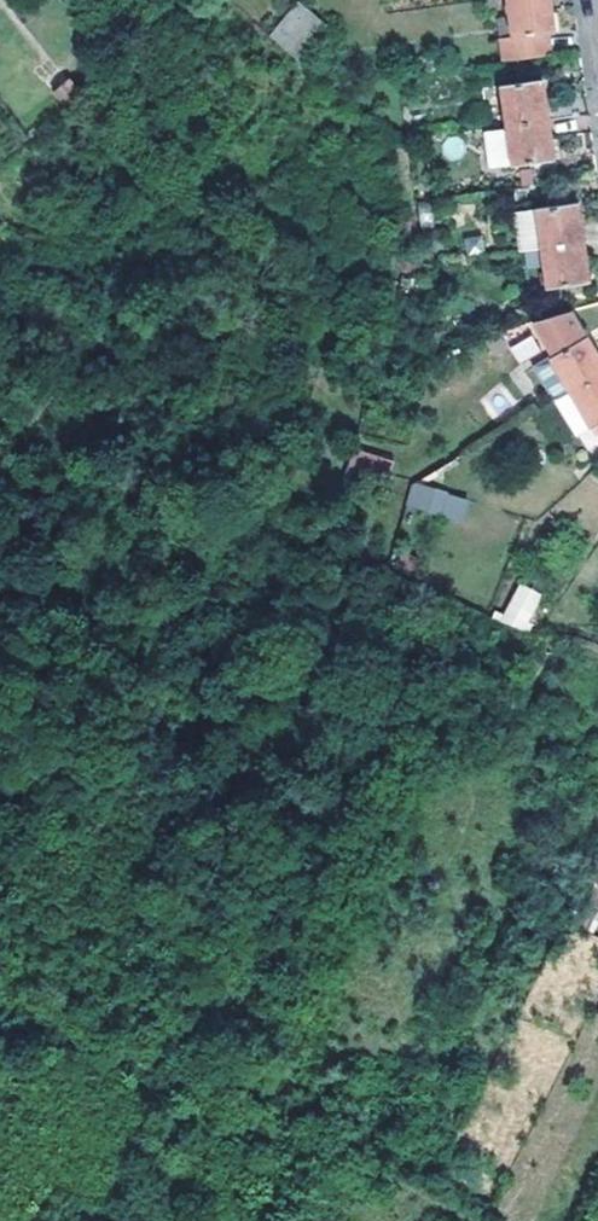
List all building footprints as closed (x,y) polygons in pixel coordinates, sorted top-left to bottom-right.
[(512,39),(502,40),(506,64),(552,58),(549,33),(553,33),(548,0),(507,0),(512,39)] [(275,39),(291,53),(318,19),(301,6),(275,39)] [(70,103),(88,89),(74,74),(58,88),(70,103)] [(509,126),(548,121),(543,80),(504,86),(509,126)] [(553,161),(548,121),(509,126),(514,167),(553,161)] [(538,202),(539,212),(579,207),(577,197),(538,202)] [(579,207),(539,212),(544,250),(584,244),(579,207)] [(525,252),(544,250),(539,212),(520,214),(525,252)] [(549,289),(589,283),(584,244),(544,250),(549,289)] [(597,382),(597,361),(572,315),(538,326),(557,359),(554,361),(573,396),(597,382)] [(530,335),(510,349),(521,364),(541,350),(530,335)] [(573,396),(554,361),(535,371),(555,406),(557,405),(573,396)] [(573,396),(592,430),(597,427),(597,382),(573,396)] [(592,430),(573,396),(557,405),(576,439),(592,430)] [(349,467),(390,479),(396,460),(355,450),(349,467)] [(462,525),(470,501),(414,481),(405,505),(462,525)] [(545,599),(525,586),(512,605),(533,618),(545,599)] [(597,907),(597,883),(590,904),(597,907)]
